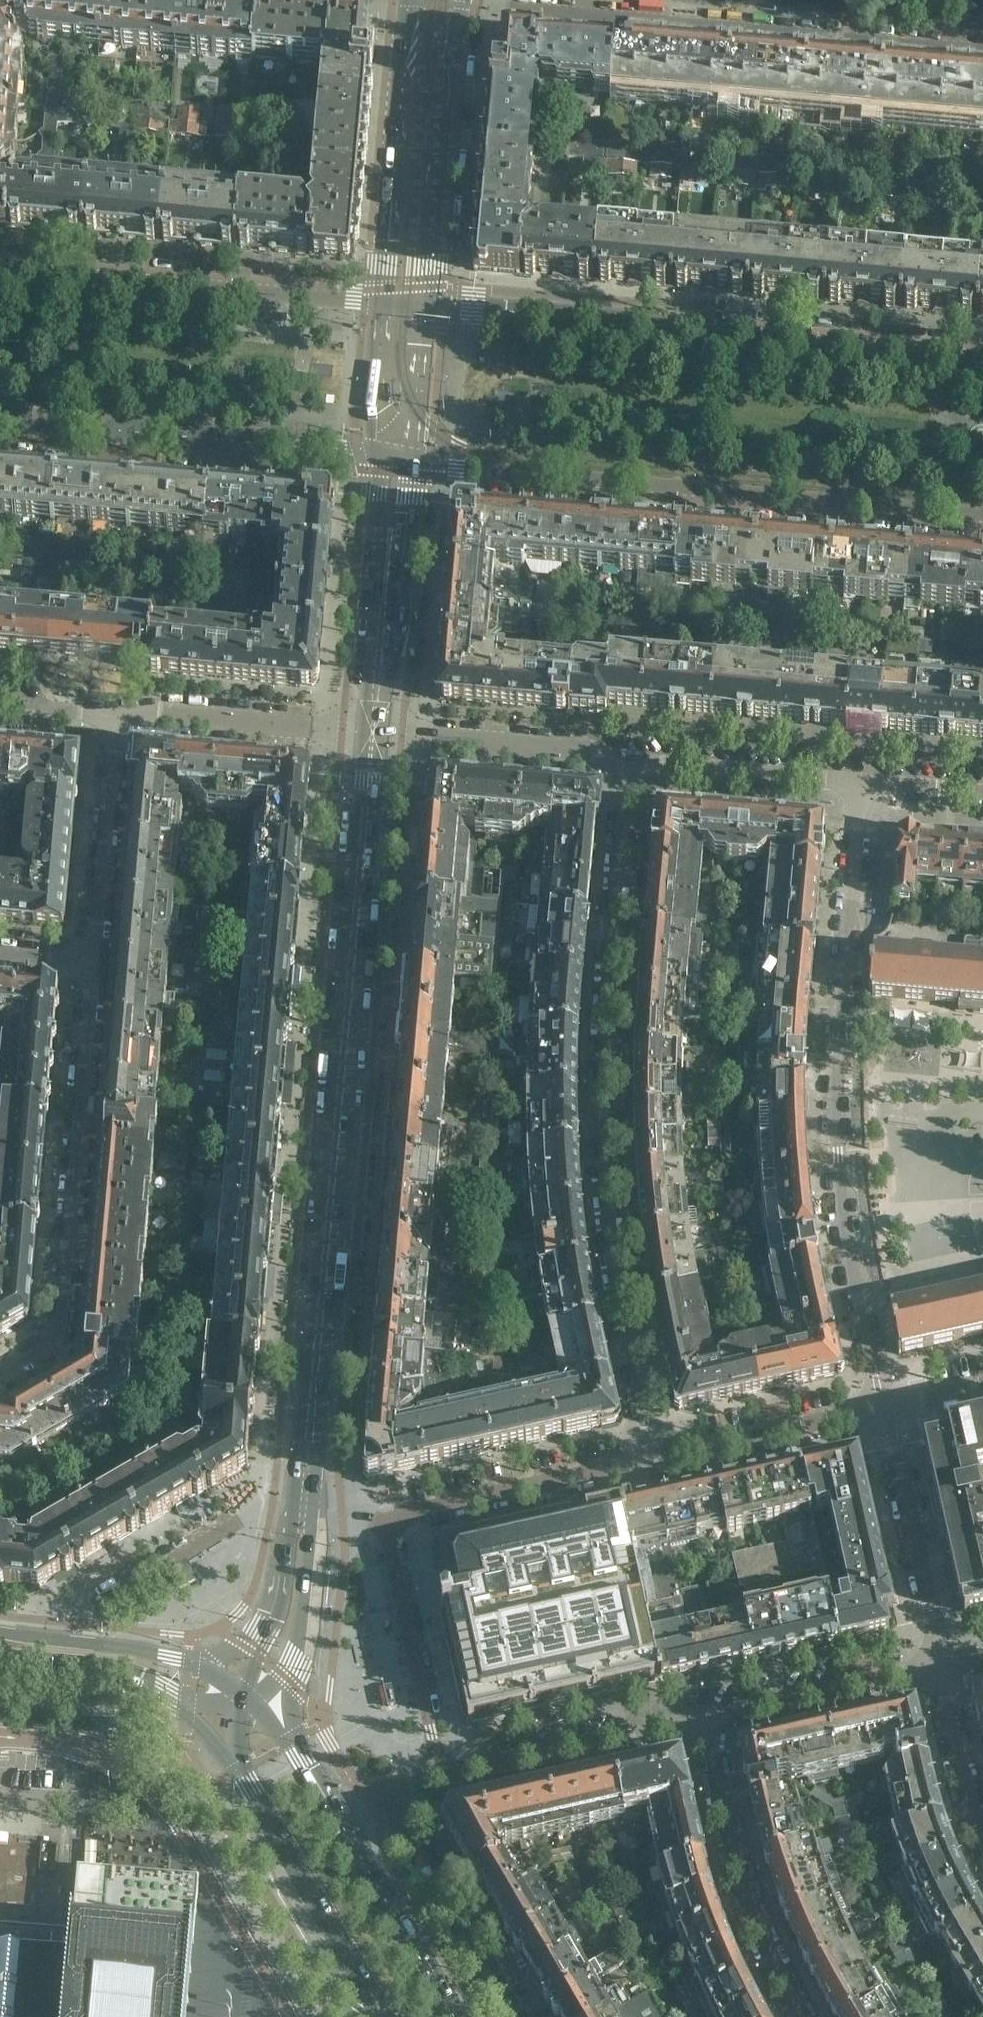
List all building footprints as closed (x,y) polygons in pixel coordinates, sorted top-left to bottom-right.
[(27,0),(0,0),(0,37),(14,39),(15,30),(24,31),(27,0)] [(104,0),(27,0),(24,31),(28,35),(39,36),(39,41),(85,45),(85,40),(100,41),(104,0)] [(180,2),(177,2),(176,0),(166,0),(166,1),(159,0),(104,0),(100,41),(115,43),(115,47),(138,50),(161,52),(161,47),(176,48),(180,2)] [(253,53),(257,9),(253,9),(252,5),(244,5),(242,8),(195,3),(193,0),(185,0),(184,2),(180,2),(176,48),(191,49),(191,54),(237,59),(237,54),(252,55),(253,53)] [(329,54),(333,16),(329,15),(327,12),(320,11),(318,14),(271,10),(270,7),(263,6),(260,9),(257,9),(253,53),(323,59),(325,57),(329,54)] [(372,64),(375,38),(375,37),(374,36),(374,35),(373,35),(372,35),(367,34),(368,19),(333,16),(329,54),(325,57),(330,63),(333,61),(372,64)] [(536,72),(539,35),(504,31),(501,63),(500,68),(501,68),(501,76),(528,78),(531,82),(539,76),(536,72)] [(611,89),(615,41),(539,35),(536,72),(539,76),(542,80),(551,81),(554,84),(594,87),(594,91),(611,92),(611,89)] [(24,55),(17,55),(18,44),(14,39),(0,37),(0,106),(14,107),(15,92),(20,93),(24,55)] [(649,92),(654,45),(615,41),(611,89),(649,92)] [(726,99),(730,52),(727,51),(726,49),(719,48),(716,50),(668,46),(666,44),(659,43),(657,45),(654,45),(649,92),(726,99)] [(802,106),(807,58),(804,58),(802,56),(795,55),(793,57),(745,53),(743,51),(736,50),(734,52),(730,52),(726,99),(802,106)] [(879,113),(883,65),(880,65),(879,63),(872,62),(870,64),(821,60),(820,57),(813,57),(810,59),(807,58),(802,106),(879,113)] [(370,87),(372,64),(333,61),(330,63),(328,65),(325,98),(369,102),(370,97),(373,96),(373,89),(370,87)] [(955,120),(960,72),(957,72),(955,70),(948,69),(946,71),(898,67),(896,64),(889,64),(887,66),(883,65),(879,113),(955,120)] [(974,74),(973,71),(966,71),(963,73),(960,72),(955,120),(982,122),(982,74),(974,74)] [(62,92),(63,75),(49,74),(48,81),(43,85),(48,90),(62,92)] [(535,87),(531,82),(528,78),(501,76),(492,75),(490,98),(487,100),(486,106),(489,108),(488,117),(485,119),(485,125),(487,127),(486,136),(483,137),(483,144),(485,146),(485,152),(534,156),(536,139),(530,139),(535,87)] [(60,112),(61,100),(62,92),(48,90),(46,110),(60,112)] [(367,125),(368,116),(371,114),(371,108),(369,106),(369,102),(325,98),(322,135),(366,139),(366,135),(369,133),(370,127),(367,125)] [(79,113),(80,102),(61,100),(60,112),(79,113)] [(122,117),(123,106),(104,104),(103,116),(122,117)] [(18,123),(12,123),(14,107),(0,106),(0,175),(2,175),(7,171),(8,160),(14,161),(18,123)] [(160,121),(161,109),(142,107),(141,119),(160,121)] [(58,132),(59,123),(60,112),(46,110),(44,130),(58,132)] [(198,124),(199,113),(180,111),(179,122),(198,124)] [(78,125),(79,113),(60,112),(59,123),(78,125)] [(236,128),(237,116),(218,114),(217,126),(236,128)] [(121,129),(122,117),(103,116),(102,127),(121,129)] [(159,132),(160,121),(141,119),(140,131),(159,132)] [(197,136),(198,124),(179,122),(178,134),(197,136)] [(235,139),(236,128),(217,126),(216,137),(235,139)] [(57,148),(58,132),(44,130),(39,135),(43,140),(43,147),(57,148)] [(364,163),(365,153),(367,152),(368,146),(365,144),(366,139),(322,135),(318,173),(363,177),(363,172),(366,171),(366,164),(364,163)] [(55,164),(57,148),(43,147),(42,153),(37,158),(41,163),(55,164)] [(523,226),(527,172),(533,173),(534,156),(485,152),(485,154),(482,156),(481,162),(484,164),(483,173),(480,175),(479,181),(482,183),(481,192),(478,193),(478,200),(480,202),(480,211),(477,212),(476,219),(479,221),(478,228),(516,232),(520,228),(523,226)] [(360,200),(361,191),(364,190),(365,183),(362,181),(363,177),(318,173),(316,206),(318,209),(320,211),(359,214),(360,210),(363,208),(363,202),(360,200)] [(10,185),(1,184),(2,175),(0,175),(0,227),(3,227),(6,227),(10,185)] [(83,234),(87,184),(72,183),(72,178),(34,175),(34,179),(26,179),(26,181),(16,180),(10,185),(6,227),(83,234)] [(765,189),(766,176),(758,176),(756,194),(764,194),(765,189)] [(786,178),(766,176),(765,189),(785,191),(786,178)] [(121,238),(126,183),(103,181),(103,186),(87,184),(83,234),(121,238)] [(159,241),(163,191),(148,190),(148,185),(126,183),(121,238),(159,241)] [(235,248),(239,201),(240,198),(224,197),(225,192),(179,188),(179,192),(163,191),(159,241),(235,248)] [(315,219),(312,215),(309,211),(300,210),(300,206),(239,201),(235,248),(311,255),(315,219)] [(357,237),(358,228),(361,227),(361,220),(359,219),(359,214),(320,211),(318,209),(312,215),(315,219),(311,255),(355,259),(356,246),(359,245),(360,239),(357,237)] [(594,280),(599,228),(599,226),(580,224),(580,232),(542,228),(539,231),(531,230),(525,234),(521,238),(518,274),(533,275),(536,271),(536,270),(577,274),(579,279),(594,280)] [(671,287),(675,235),(668,235),(668,230),(607,224),(606,229),(599,228),(594,280),(609,282),(611,277),(640,279),(654,281),(656,286),(671,287)] [(518,274),(521,238),(525,234),(520,228),(516,232),(478,228),(478,229),(475,231),(475,237),(477,239),(476,247),(474,249),(473,255),(475,257),(474,270),(518,274)] [(747,294),(752,242),(744,242),(744,237),(714,234),(683,231),(683,236),(675,235),(671,287),(685,288),(688,284),(713,286),(731,287),(731,288),(733,293),(747,294)] [(824,301),(828,249),(821,249),(821,244),(760,238),(759,243),(752,242),(747,294),(762,295),(764,291),(778,292),(807,294),(807,295),(809,300),(824,301)] [(977,315),(981,263),(974,262),(974,258),(943,255),(944,245),(906,242),(905,256),(900,308),(915,309),(917,305),(931,306),(960,309),(962,314),(977,315)] [(900,308),(905,256),(897,255),(898,251),(867,248),(836,245),(836,250),(828,249),(824,301),(838,302),(841,298),(855,299),(884,301),(883,302),(885,306),(900,308)] [(275,324),(276,317),(261,315),(261,322),(275,324)] [(19,469),(0,467),(0,515),(15,516),(19,469)] [(53,516),(57,472),(19,469),(15,516),(33,518),(33,514),(53,516)] [(90,523),(95,476),(57,472),(53,516),(73,518),(72,521),(90,523)] [(129,523),(133,479),(95,476),(90,523),(109,525),(109,521),(129,523)] [(166,530),(170,483),(133,479),(129,523),(148,524),(148,528),(166,530)] [(204,529),(208,486),(170,483),(166,530),(184,531),(185,528),(204,529)] [(229,535),(233,488),(208,486),(204,529),(204,533),(218,535),(218,538),(228,539),(229,535)] [(264,535),(268,491),(233,488),(229,535),(247,537),(247,533),(264,535)] [(306,519),(308,495),(268,491),(264,535),(263,539),(283,540),(286,537),(287,531),(296,531),(297,518),(306,519)] [(328,554),(332,516),(334,514),(335,507),(333,505),(333,501),(330,497),(327,497),(325,494),(319,494),(317,496),(308,495),(306,519),(297,518),(296,531),(287,531),(286,537),(283,540),(282,549),(287,550),(328,554)] [(484,550),(485,537),(478,537),(480,511),(469,510),(467,508),(462,507),(459,509),(457,509),(456,510),(453,512),(452,512),(452,515),(449,518),(449,524),(451,527),(447,565),(491,569),(495,569),(496,561),(492,556),(492,551),(484,550)] [(525,558),(529,515),(480,511),(478,537),(485,537),(484,550),(492,551),(492,556),(496,561),(525,563),(525,558)] [(563,567),(567,519),(529,515),(525,558),(545,560),(545,565),(563,567)] [(601,565),(605,522),(602,522),(600,519),(593,518),(590,521),(567,519),(563,567),(581,568),(581,563),(601,565)] [(639,574),(643,526),(618,523),(616,520),(609,520),(607,522),(605,522),(601,565),(621,567),(621,572),(639,574)] [(677,572),(681,529),(677,529),(675,526),(669,525),(666,528),(643,526),(639,574),(657,575),(657,570),(677,572)] [(753,582),(757,536),(753,536),(752,533),(745,532),(742,535),(728,533),(728,534),(724,533),(722,534),(716,534),(715,532),(710,532),(694,530),(692,527),(685,526),(683,529),(681,529),(677,572),(677,576),(693,577),(693,582),(736,586),(737,581),(753,582)] [(830,589),(834,543),(830,542),(828,539),(821,539),(819,541),(804,540),(800,540),(799,541),(792,541),(791,539),(787,539),(770,537),(768,534),(761,533),(759,536),(757,536),(753,582),(769,584),(769,589),(813,593),(813,588),(830,589)] [(906,596),(910,550),(906,549),(904,546),(897,546),(895,548),(881,547),(876,547),(875,548),(868,547),(867,546),(863,546),(863,545),(846,544),(845,541),(837,540),(835,543),(834,543),(830,589),(846,591),(845,596),(889,600),(890,595),(906,596)] [(12,547),(0,546),(0,547),(0,558),(11,559),(12,547)] [(23,560),(24,548),(12,547),(11,559),(14,559),(22,560),(23,560)] [(982,594),(982,556),(981,553),(974,553),(972,555),(957,554),(953,554),(951,555),(945,554),(944,553),(939,553),(939,552),(923,551),(921,548),(914,547),(912,550),(910,550),(906,596),(922,598),(922,603),(965,607),(966,602),(982,603),(982,594)] [(325,592),(328,554),(287,550),(285,571),(280,570),(278,588),(325,592)] [(87,565),(88,554),(76,552),(75,564),(81,565),(87,565)] [(99,567),(100,555),(88,554),(87,565),(89,566),(98,567),(99,567)] [(11,559),(0,558),(0,570),(10,571),(11,559)] [(21,572),(22,560),(14,559),(13,571),(21,572)] [(162,572),(163,560),(151,559),(150,571),(156,572),(162,572)] [(30,572),(31,561),(23,560),(22,560),(21,572),(30,572)] [(174,573),(175,561),(163,560),(162,572),(174,573)] [(251,573),(252,562),(239,560),(238,572),(251,573)] [(89,566),(87,565),(81,565),(79,577),(88,578),(89,566)] [(492,607),(494,589),(489,588),(491,569),(447,565),(441,641),(484,645),(486,626),(490,626),(490,631),(529,634),(530,623),(531,611),(520,610),(492,607)] [(97,578),(98,567),(89,566),(88,578),(97,578)] [(225,583),(226,571),(213,570),(212,582),(225,583)] [(155,584),(156,572),(150,571),(148,571),(147,583),(155,584)] [(237,584),(238,572),(226,571),(225,583),(237,584)] [(250,585),(251,573),(238,572),(237,584),(250,585)] [(190,587),(191,575),(182,574),(181,586),(190,587)] [(223,595),(225,583),(212,582),(211,594),(223,595)] [(236,596),(237,584),(225,583),(223,595),(236,596)] [(249,597),(250,585),(237,584),(236,596),(249,597)] [(533,599),(534,587),(522,586),(521,598),(533,599)] [(322,631),(324,605),(325,592),(278,588),(277,606),(282,606),(280,627),(322,631)] [(248,609),(249,597),(236,596),(235,608),(248,609)] [(531,611),(533,599),(521,598),(520,610),(531,611)] [(543,612),(544,600),(533,599),(531,611),(543,612)] [(570,614),(572,602),(560,601),(558,613),(570,614)] [(18,611),(5,610),(5,604),(0,604),(0,648),(14,649),(18,611)] [(635,615),(636,605),(627,605),(626,615),(635,615)] [(644,616),(645,606),(636,605),(635,615),(638,616),(644,616)] [(48,652),(52,609),(31,607),(31,612),(18,611),(14,649),(48,652)] [(81,655),(85,617),(72,616),(72,611),(52,609),(48,652),(81,655)] [(590,623),(591,611),(579,610),(578,622),(590,623)] [(542,624),(543,612),(531,611),(530,623),(542,624)] [(711,622),(712,612),(703,611),(702,621),(707,622),(711,622)] [(554,625),(555,613),(543,612),(542,624),(554,625)] [(720,623),(721,613),(712,612),(711,622),(719,623),(720,623)] [(115,658),(119,615),(98,613),(98,618),(85,617),(81,655),(115,658)] [(636,628),(638,616),(635,615),(626,615),(613,613),(612,625),(636,628)] [(148,662),(151,628),(152,623),(139,622),(139,617),(119,615),(115,658),(133,660),(135,663),(141,664),(143,661),(148,661),(148,662)] [(648,629),(649,617),(644,616),(638,616),(636,628),(648,629)] [(660,630),(661,618),(649,617),(648,629),(660,630)] [(787,629),(788,619),(779,618),(778,628),(787,629)] [(796,630),(797,620),(788,619),(787,629),(796,630)] [(718,635),(719,623),(711,622),(707,622),(706,634),(718,635)] [(731,624),(720,623),(719,623),(718,635),(730,636),(731,624)] [(182,675),(185,632),(186,626),(167,625),(166,630),(151,628),(148,662),(148,661),(147,672),(150,672),(152,675),(159,675),(161,673),(182,675)] [(864,636),(865,626),(856,625),(855,635),(864,636)] [(873,637),(874,627),(865,626),(864,636),(866,636),(873,637)] [(318,669),(322,631),(280,627),(275,627),(274,634),(277,638),(277,646),(286,647),(285,660),(293,661),(291,685),(300,685),(302,688),(307,689),(310,686),(312,687),(317,683),(317,680),(319,678),(320,671),(318,669)] [(216,678),(220,629),(201,628),(201,633),(185,632),(182,675),(216,678)] [(785,641),(787,629),(778,628),(775,628),(773,640),(785,641)] [(250,681),(254,638),(239,636),(239,631),(220,629),(216,678),(250,681)] [(797,642),(798,630),(796,630),(787,629),(785,641),(797,642)] [(940,643),(941,633),(932,632),(931,642),(933,642),(940,643)] [(285,660),(286,647),(277,646),(277,638),(274,634),(254,633),(254,638),(250,681),(291,685),(293,661),(285,660)] [(949,644),(950,634),(941,633),(940,643),(949,644)] [(853,647),(854,635),(842,634),(841,646),(853,647)] [(864,636),(855,635),(854,635),(853,647),(865,648),(866,636),(864,636)] [(920,653),(921,641),(909,640),(908,652),(920,653)] [(473,675),(474,662),(482,663),(482,661),(488,656),(489,645),(484,645),(441,641),(437,679),(435,681),(434,688),(436,690),(436,694),(440,698),(443,698),(445,701),(450,701),(452,699),(463,700),(465,674),(473,675)] [(932,654),(933,642),(931,642),(921,641),(920,653),(932,654)] [(499,703),(503,663),(504,658),(488,656),(482,661),(482,663),(474,662),(473,675),(465,674),(463,700),(499,703)] [(641,706),(646,660),(609,657),(608,667),(605,703),(607,703),(641,706)] [(535,707),(539,661),(521,659),(520,664),(503,663),(499,703),(535,707)] [(677,711),(682,664),(646,660),(641,706),(669,709),(668,710),(670,712),(673,713),(675,711),(677,711)] [(570,710),(574,669),(557,667),(557,663),(539,661),(535,707),(555,708),(557,711),(564,711),(566,709),(570,710)] [(605,703),(608,667),(574,664),(574,669),(570,710),(606,713),(607,703),(605,703)] [(711,713),(715,667),(682,664),(677,711),(679,711),(680,713),(684,714),(686,712),(686,710),(711,713)] [(778,719),(783,673),(715,667),(711,713),(736,715),(735,717),(737,719),(740,719),(742,717),(746,717),(746,718),(748,720),(751,720),(753,718),(753,716),(778,719)] [(846,725),(850,679),(783,673),(778,719),(803,721),(803,723),(804,725),(808,725),(810,723),(814,723),(814,724),(815,726),(818,726),(820,724),(821,722),(846,725)] [(913,731),(917,685),(850,679),(846,725),(870,727),(870,729),(872,731),(875,731),(877,730),(877,729),(881,729),(881,730),(882,732),(886,732),(888,731),(888,729),(913,731)] [(982,706),(982,691),(917,685),(913,731),(937,733),(937,735),(939,737),(942,737),(944,736),(944,735),(948,736),(949,738),(953,738),(955,737),(955,735),(980,737),(982,706)] [(33,752),(0,749),(0,795),(8,796),(9,791),(25,793),(30,789),(33,752)] [(180,786),(183,755),(140,751),(137,782),(180,786)] [(76,793),(79,756),(33,752),(30,789),(38,790),(37,799),(75,803),(75,802),(77,800),(78,795),(76,793)] [(216,807),(219,776),(214,776),(216,758),(183,755),(180,786),(180,792),(187,793),(189,795),(194,796),(198,800),(203,801),(202,806),(216,807)] [(245,809),(249,761),(216,758),(214,776),(219,776),(216,807),(245,809)] [(278,808),(282,764),(249,761),(245,809),(254,810),(255,806),(270,807),(278,808)] [(305,810),(309,771),(305,766),(282,764),(278,808),(305,810)] [(452,824),(456,780),(433,778),(428,782),(424,822),(452,824)] [(484,833),(489,783),(456,780),(452,824),(459,825),(461,826),(476,828),(475,832),(484,833)] [(178,807),(180,792),(180,786),(137,782),(134,812),(181,816),(182,807),(178,807)] [(519,813),(521,786),(489,783),(484,833),(513,836),(516,812),(519,813)] [(551,820),(554,789),(521,786),(519,813),(516,812),(513,836),(527,837),(527,834),(532,834),(536,831),(540,831),(546,826),(550,826),(551,820)] [(599,817),(601,793),(554,789),(551,820),(595,824),(596,817),(599,817)] [(72,838),(75,803),(37,799),(34,802),(32,817),(27,822),(26,834),(31,834),(72,838)] [(302,847),(305,810),(278,808),(270,807),(270,815),(265,819),(265,824),(262,823),(259,825),(258,843),(302,847)] [(700,843),(703,812),(658,808),(657,809),(654,839),(700,843)] [(175,846),(177,825),(180,825),(181,816),(134,812),(132,842),(175,846)] [(736,861),(741,815),(703,812),(700,843),(700,846),(707,847),(713,853),(726,854),(725,860),(736,861)] [(776,850),(778,819),(741,815),(736,861),(748,862),(748,856),(761,858),(768,852),(775,853),(776,850)] [(10,817),(1,817),(0,823),(0,829),(9,829),(10,817)] [(821,854),(824,824),(823,823),(778,819),(776,850),(821,854)] [(593,853),(595,824),(551,820),(550,826),(549,841),(546,841),(545,849),(593,853)] [(464,863),(466,839),(462,834),(460,834),(461,826),(459,825),(452,824),(424,822),(421,859),(464,863)] [(9,832),(9,829),(0,829),(0,841),(8,841),(9,832)] [(913,899),(915,878),(919,832),(900,830),(894,898),(913,899)] [(939,880),(943,834),(919,832),(915,878),(939,880)] [(68,873),(72,838),(31,834),(28,865),(31,870),(35,870),(68,873)] [(963,882),(968,836),(943,834),(939,880),(963,882)] [(968,836),(963,882),(982,884),(982,837),(968,836)] [(697,872),(700,846),(700,843),(654,839),(652,839),(651,848),(651,849),(652,849),(652,852),(653,853),(651,868),(697,872)] [(173,866),(175,846),(132,842),(129,871),(176,876),(177,867),(173,866)] [(298,885),(302,847),(258,843),(256,862),(252,861),(251,880),(254,881),(298,885)] [(590,883),(593,853),(545,849),(544,857),(547,858),(545,879),(590,883)] [(819,884),(821,854),(776,850),(775,853),(773,879),(819,884)] [(462,881),(464,863),(421,859),(418,897),(461,901),(464,901),(466,881),(462,881)] [(694,902),(697,872),(651,868),(649,898),(694,902)] [(64,925),(68,873),(35,870),(34,880),(37,881),(33,923),(33,924),(64,927),(64,925)] [(170,905),(171,884),(175,885),(176,876),(129,871),(126,901),(170,905)] [(37,881),(34,880),(18,879),(14,875),(2,874),(2,877),(0,896),(0,920),(33,923),(37,881)] [(587,912),(590,883),(545,879),(543,900),(540,900),(539,908),(543,908),(587,912)] [(816,913),(819,884),(773,879),(770,909),(816,913)] [(298,904),(300,889),(298,889),(298,885),(254,881),(253,897),(256,897),(254,918),(295,922),(297,904),(298,904)] [(460,919),(461,901),(418,897),(417,900),(416,899),(414,915),(416,915),(414,934),(453,937),(455,919),(460,919)] [(692,931),(694,902),(649,898),(646,927),(688,931),(692,931)] [(211,909),(212,901),(201,900),(200,908),(211,909)] [(168,926),(170,905),(126,901),(124,931),(171,935),(171,926),(168,926)] [(210,914),(211,909),(200,908),(199,916),(210,917),(210,914)] [(586,925),(589,923),(589,916),(587,914),(587,912),(543,908),(540,937),(585,941),(586,925)] [(813,942),(816,913),(770,909),(768,938),(772,939),(772,938),(813,942)] [(224,953),(227,916),(210,914),(210,917),(207,951),(222,953),(224,953)] [(288,998),(295,922),(254,918),(253,939),(249,939),(246,974),(249,974),(249,978),(220,976),(222,953),(207,951),(206,960),(205,968),(205,976),(203,990),(247,994),(288,998)] [(689,976),(692,944),(687,944),(688,931),(646,927),(646,930),(643,932),(642,938),(645,941),(641,985),(683,989),(684,976),(689,976)] [(164,964),(166,944),(170,944),(171,935),(124,931),(121,961),(164,964)] [(499,941),(453,937),(414,934),(411,970),(455,974),(496,978),(499,941)] [(582,970),(585,941),(540,937),(537,966),(582,970)] [(808,999),(812,955),(815,954),(815,947),(813,944),(813,942),(772,938),(772,939),(771,952),(766,951),(763,983),(768,983),(767,995),(808,999)] [(982,945),(982,942),(980,939),(967,938),(965,940),(963,960),(873,951),(869,995),(959,1003),(959,1011),(982,1013),(982,945)] [(727,964),(728,952),(716,950),(715,962),(727,964)] [(205,968),(206,960),(195,959),(194,967),(205,968)] [(162,985),(164,964),(121,961),(118,990),(165,994),(166,985),(162,985)] [(726,975),(727,964),(715,962),(714,974),(726,975)] [(579,999),(582,970),(537,966),(535,995),(579,999)] [(205,976),(205,968),(194,967),(194,975),(205,976)] [(453,993),(455,974),(411,970),(408,1007),(446,1011),(448,992),(453,993)] [(57,1001),(58,985),(29,982),(26,979),(22,979),(18,981),(16,1011),(56,1015),(56,1012),(59,1009),(60,1005),(57,1001)] [(18,981),(0,980),(0,1021),(2,1021),(5,1019),(11,1019),(12,1011),(16,1011),(18,981)] [(684,1035),(686,1017),(687,1003),(682,1003),(683,989),(641,985),(639,1005),(638,1013),(637,1030),(636,1047),(679,1048),(680,1035),(684,1035)] [(159,1024),(161,1003),(164,1003),(165,994),(118,990),(115,1020),(159,1024)] [(281,1074),(288,998),(247,994),(245,1016),(241,1015),(238,1048),(242,1049),(240,1070),(281,1074)] [(578,1013),(579,999),(535,995),(533,1010),(532,1026),(577,1028),(578,1013)] [(806,1018),(807,1012),(808,999),(767,995),(766,1009),(760,1009),(758,1024),(757,1040),(762,1041),(761,1055),(804,1057),(805,1044),(805,1031),(806,1018)] [(492,1015),(493,1001),(480,1000),(479,1014),(492,1015)] [(445,1029),(446,1011),(408,1007),(404,1044),(448,1048),(450,1029),(445,1029)] [(722,1022),(723,1010),(711,1009),(710,1021),(722,1022)] [(56,1015),(16,1011),(12,1011),(11,1019),(9,1041),(53,1045),(53,1042),(56,1039),(57,1035),(54,1031),(56,1015)] [(200,1028),(201,1020),(190,1019),(189,1027),(200,1028)] [(157,1044),(159,1024),(115,1020),(113,1050),(160,1054),(161,1045),(157,1044)] [(721,1034),(722,1022),(710,1021),(709,1033),(721,1034)] [(576,1043),(577,1028),(532,1026),(532,1041),(531,1056),(576,1057),(576,1043)] [(199,1036),(200,1028),(189,1027),(188,1034),(199,1036)] [(489,1052),(490,1044),(490,1038),(477,1036),(476,1050),(489,1052)] [(52,1061),(53,1045),(9,1041),(7,1041),(4,1070),(50,1075),(51,1072),(54,1069),(54,1064),(52,1061)] [(440,1086),(442,1065),(446,1065),(448,1048),(404,1044),(401,1083),(440,1086)] [(498,1055),(499,1044),(490,1044),(489,1052),(489,1054),(498,1055)] [(683,1094),(683,1075),(683,1062),(678,1062),(679,1048),(636,1047),(636,1056),(635,1077),(635,1093),(635,1108),(678,1108),(678,1094),(683,1094)] [(154,1083),(155,1062),(159,1063),(160,1054),(113,1050),(110,1079),(154,1083)] [(497,1065),(498,1055),(489,1054),(488,1064),(497,1065)] [(803,1094),(803,1082),(803,1070),(806,1068),(806,1061),(804,1059),(804,1057),(761,1055),(761,1069),(756,1069),(756,1085),(756,1101),(760,1101),(761,1115),(803,1115),(803,1094)] [(575,1072),(576,1057),(531,1056),(531,1071),(531,1086),(575,1087),(575,1072)] [(719,1079),(720,1067),(707,1067),(707,1079),(719,1079)] [(49,1091),(50,1075),(4,1070),(2,1100),(4,1101),(48,1104),(48,1101),(51,1099),(52,1094),(49,1091)] [(274,1150),(281,1074),(240,1070),(238,1092),(234,1091),(233,1108),(231,1125),(235,1125),(233,1146),(274,1150)] [(212,1102),(215,1076),(196,1074),(195,1079),(195,1087),(194,1095),(193,1104),(207,1106),(207,1102),(212,1102)] [(195,1087),(195,1079),(184,1078),(184,1086),(195,1087)] [(152,1104),(154,1083),(110,1079),(107,1109),(154,1114),(155,1104),(152,1104)] [(719,1091),(719,1085),(719,1079),(707,1079),(707,1091),(719,1091)] [(438,1108),(440,1086),(401,1083),(397,1122),(441,1126),(442,1108),(438,1108)] [(194,1095),(195,1087),(184,1086),(183,1094),(194,1095)] [(575,1101),(575,1087),(531,1086),(530,1101),(531,1116),(575,1116),(575,1101)] [(46,1118),(49,1116),(50,1109),(47,1107),(48,1104),(4,1101),(1,1130),(45,1134),(46,1118)] [(492,1117),(493,1107),(484,1106),(483,1116),(492,1117)] [(684,1153),(683,1137),(683,1121),(678,1121),(678,1108),(635,1108),(635,1122),(636,1139),(637,1154),(638,1170),(680,1167),(679,1153),(684,1153)] [(158,1114),(154,1114),(107,1109),(105,1139),(149,1143),(150,1131),(156,1131),(158,1114)] [(804,1135),(803,1120),(803,1115),(761,1115),(761,1130),(756,1130),(757,1146),(758,1162),(763,1161),(764,1176),(806,1172),(805,1157),(805,1150),(804,1135)] [(491,1127),(492,1117),(483,1116),(482,1127),(491,1127)] [(576,1131),(575,1117),(575,1116),(521,1117),(522,1147),(532,1147),(576,1145),(576,1143),(579,1140),(578,1134),(576,1131)] [(433,1164),(435,1143),(439,1143),(441,1126),(397,1122),(394,1160),(433,1164)] [(720,1136),(720,1124),(707,1124),(708,1136),(720,1136)] [(45,1134),(1,1130),(0,1143),(0,1160),(42,1164),(45,1134)] [(720,1148),(720,1136),(708,1136),(708,1148),(720,1148)] [(189,1147),(190,1143),(190,1139),(179,1138),(178,1146),(189,1147)] [(152,1174),(154,1157),(148,1156),(149,1143),(105,1139),(105,1141),(102,1143),(101,1150),(103,1153),(102,1169),(152,1174)] [(578,1174),(577,1158),(579,1156),(579,1148),(576,1146),(576,1145),(532,1147),(532,1160),(527,1160),(528,1177),(578,1174)] [(189,1155),(189,1147),(178,1146),(178,1154),(189,1155)] [(268,1226),(274,1150),(233,1146),(231,1168),(227,1168),(224,1201),(228,1201),(226,1222),(268,1226)] [(42,1164),(0,1160),(0,1191),(40,1194),(42,1164)] [(431,1186),(433,1164),(394,1160),(390,1199),(434,1203),(435,1186),(431,1186)] [(690,1225),(687,1196),(686,1180),(681,1181),(680,1167),(638,1170),(639,1185),(640,1200),(642,1216),(643,1231),(686,1226),(690,1225)] [(151,1191),(152,1174),(102,1169),(99,1199),(143,1203),(144,1191),(151,1191)] [(486,1180),(486,1170),(476,1170),(477,1181),(486,1180)] [(807,1187),(806,1173),(806,1172),(764,1176),(765,1190),(760,1190),(762,1206),(766,1206),(809,1201),(807,1187)] [(579,1186),(578,1177),(578,1174),(528,1177),(529,1195),(534,1194),(536,1207),(580,1203),(579,1186)] [(487,1190),(486,1180),(477,1181),(478,1191),(487,1190)] [(724,1193),(723,1181),(710,1182),(712,1194),(724,1193)] [(40,1194),(0,1191),(0,1221),(37,1224),(37,1222),(40,1220),(40,1213),(38,1211),(40,1194)] [(712,1194),(713,1211),(725,1210),(724,1193),(712,1194)] [(184,1207),(185,1199),(174,1198),(173,1206),(184,1207)] [(147,1234),(148,1217),(142,1216),(143,1203),(99,1199),(97,1229),(147,1234)] [(425,1242),(427,1220),(432,1221),(434,1203),(390,1199),(387,1238),(425,1242)] [(815,1244),(813,1232),(811,1220),(810,1207),(809,1201),(766,1206),(768,1219),(763,1219),(765,1235),(768,1251),(772,1250),(775,1265),(817,1256),(816,1255),(818,1252),(817,1245),(815,1244)] [(581,1216),(580,1203),(536,1207),(537,1220),(532,1221),(533,1238),(583,1232),(581,1216)] [(183,1215),(184,1207),(173,1206),(172,1214),(183,1215)] [(37,1224),(0,1221),(0,1251),(34,1254),(37,1224)] [(261,1302),(268,1226),(226,1222),(225,1244),(221,1244),(218,1277),(222,1277),(220,1299),(261,1302)] [(697,1270),(694,1255),(692,1239),(687,1240),(686,1226),(643,1231),(644,1239),(646,1254),(647,1261),(650,1280),(648,1283),(649,1289),(652,1291),(652,1292),(694,1283),(692,1271),(697,1270)] [(145,1251),(147,1234),(97,1229),(94,1259),(138,1263),(139,1251),(145,1251)] [(586,1253),(583,1232),(533,1238),(536,1255),(541,1255),(542,1267),(587,1261),(586,1253)] [(490,1243),(489,1233),(480,1233),(481,1244),(490,1243)] [(731,1249),(729,1240),(729,1237),(717,1239),(718,1251),(731,1249)] [(424,1263),(425,1242),(387,1238),(383,1277),(427,1281),(428,1264),(424,1263)] [(491,1253),(490,1243),(481,1244),(481,1254),(491,1253)] [(732,1261),(731,1249),(718,1251),(720,1263),(732,1261)] [(34,1254),(0,1251),(0,1281),(31,1284),(34,1254)] [(824,1290),(825,1286),(823,1282),(822,1283),(819,1269),(817,1256),(775,1265),(773,1265),(775,1279),(771,1280),(774,1299),(777,1311),(782,1310),(784,1322),(828,1312),(823,1290),(824,1290)] [(178,1267),(179,1259),(168,1258),(168,1266),(178,1267)] [(141,1294),(143,1277),(137,1276),(138,1263),(94,1259),(91,1289),(141,1294)] [(589,1276),(587,1261),(542,1267),(544,1280),(539,1281),(542,1298),(591,1290),(589,1276)] [(178,1275),(178,1267),(168,1266),(167,1274),(178,1275)] [(478,1286),(480,1269),(469,1268),(468,1285),(478,1286)] [(418,1319),(420,1298),(425,1298),(427,1281),(383,1277),(380,1316),(418,1319)] [(971,1282),(973,1292),(900,1308),(898,1306),(894,1307),(893,1309),(889,1310),(899,1353),(982,1334),(982,1280),(971,1282)] [(31,1284),(0,1281),(0,1304),(13,1327),(28,1318),(31,1284)] [(706,1308),(703,1295),(699,1296),(696,1282),(694,1283),(652,1292),(655,1305),(657,1319),(706,1308)] [(485,1317),(485,1307),(484,1296),(483,1286),(478,1286),(468,1285),(464,1324),(486,1325),(485,1317)] [(140,1311),(141,1294),(91,1289),(88,1319),(132,1323),(134,1311),(140,1311)] [(598,1313),(597,1306),(594,1304),(591,1290),(542,1298),(545,1315),(550,1315),(552,1327),(596,1319),(596,1316),(598,1313)] [(494,1306),(493,1296),(484,1296),(485,1307),(494,1306)] [(257,1344),(258,1337),(259,1337),(261,1321),(259,1321),(261,1302),(220,1299),(218,1320),(214,1320),(210,1359),(206,1359),(205,1374),(254,1378),(256,1355),(259,1354),(260,1346),(257,1344)] [(0,1304),(0,1335),(13,1327),(0,1304)] [(494,1317),(494,1306),(485,1307),(485,1317),(494,1317)] [(708,1339),(705,1327),(710,1326),(706,1308),(657,1319),(662,1340),(664,1349),(708,1339)] [(840,1366),(828,1312),(784,1322),(789,1345),(784,1346),(793,1384),(794,1387),(797,1385),(797,1384),(834,1375),(835,1375),(837,1375),(839,1376),(841,1377),(844,1372),(843,1371),(842,1369),(841,1368),(840,1366)] [(486,1325),(464,1324),(418,1319),(380,1316),(378,1332),(377,1331),(375,1347),(377,1347),(377,1351),(419,1355),(419,1356),(478,1361),(488,1362),(486,1325)] [(173,1327),(174,1319),(163,1318),(162,1326),(173,1327)] [(136,1354),(138,1337),(131,1336),(132,1323),(88,1319),(88,1322),(86,1324),(85,1331),(87,1333),(86,1349),(127,1353),(136,1354)] [(599,1333),(596,1319),(552,1327),(556,1345),(558,1357),(602,1347),(599,1333)] [(172,1335),(173,1327),(162,1326),(161,1334),(172,1335)] [(726,1399),(718,1361),(713,1362),(708,1339),(664,1349),(676,1403),(676,1405),(676,1407),(675,1408),(674,1410),(679,1413),(680,1412),(682,1410),(683,1409),(684,1409),(722,1400),(723,1401),(727,1402),(726,1399)] [(793,1384),(784,1346),(779,1343),(750,1349),(760,1392),(789,1385),(790,1387),(794,1387),(793,1384)] [(618,1419),(609,1376),(602,1347),(558,1357),(564,1381),(567,1383),(569,1385),(580,1382),(590,1430),(615,1424),(618,1419)] [(124,1390),(127,1353),(86,1349),(84,1364),(76,1369),(92,1396),(96,1393),(102,1403),(124,1390)] [(760,1392),(750,1349),(721,1355),(718,1361),(726,1399),(727,1402),(730,1400),(730,1399),(760,1392)] [(415,1392),(419,1356),(419,1355),(377,1351),(373,1388),(390,1390),(391,1379),(402,1380),(401,1391),(415,1392)] [(488,1373),(489,1362),(488,1362),(478,1361),(477,1372),(488,1373)] [(498,1374),(499,1363),(489,1362),(488,1373),(498,1374)] [(509,1375),(510,1368),(510,1364),(499,1363),(498,1374),(509,1375)] [(465,1390),(463,1379),(461,1368),(450,1371),(452,1381),(455,1392),(465,1390)] [(102,1405),(102,1403),(96,1393),(92,1396),(76,1369),(46,1386),(69,1424),(102,1405)] [(252,1403),(254,1378),(205,1374),(204,1389),(208,1389),(206,1412),(251,1416),(251,1414),(254,1412),(255,1405),(252,1403)] [(414,1405),(415,1392),(401,1391),(402,1380),(391,1379),(390,1390),(373,1388),(373,1391),(379,1392),(379,1395),(372,1396),(370,1425),(394,1427),(395,1427),(402,1426),(400,1416),(414,1405)] [(455,1392),(452,1381),(442,1384),(444,1394),(455,1392)] [(590,1430),(580,1382),(569,1385),(567,1383),(563,1390),(548,1393),(558,1437),(590,1430)] [(69,1424),(46,1386),(17,1404),(32,1430),(28,1433),(35,1444),(69,1424)] [(558,1437),(548,1393),(515,1401),(525,1444),(558,1437)] [(447,1406),(444,1394),(433,1397),(435,1409),(447,1406)] [(525,1444),(515,1401),(482,1408),(492,1452),(525,1444)] [(32,1430),(17,1404),(9,1408),(8,1414),(0,1414),(0,1458),(10,1459),(35,1444),(28,1433),(32,1430)] [(492,1452),(482,1408),(449,1415),(459,1459),(492,1452)] [(247,1454),(249,1430),(253,1428),(254,1422),(250,1419),(251,1416),(206,1412),(203,1443),(208,1444),(215,1452),(247,1454)] [(459,1459),(449,1415),(416,1423),(426,1466),(459,1459)] [(426,1466),(416,1423),(402,1426),(395,1427),(394,1427),(391,1464),(393,1474),(426,1466)] [(961,1428),(962,1430),(925,1438),(927,1447),(926,1447),(961,1603),(962,1603),(964,1612),(982,1607),(982,1423),(961,1428)] [(391,1464),(394,1427),(370,1425),(370,1428),(370,1432),(369,1432),(365,1473),(372,1478),(393,1474),(391,1464)] [(249,1467),(248,1466),(247,1465),(247,1464),(246,1463),(247,1460),(247,1454),(215,1452),(208,1444),(203,1443),(199,1445),(195,1444),(184,1450),(207,1490),(208,1489),(212,1491),(218,1488),(218,1483),(242,1469),(244,1469),(245,1469),(246,1469),(248,1470),(249,1467)] [(207,1490),(184,1450),(164,1462),(162,1458),(150,1465),(175,1509),(177,1507),(194,1497),(198,1499),(204,1496),(204,1491),(205,1491),(207,1490)] [(888,1587),(876,1535),(858,1452),(800,1465),(809,1503),(825,1499),(850,1610),(833,1613),(839,1641),(889,1629),(885,1610),(894,1608),(889,1587),(888,1587)] [(820,1553),(809,1503),(800,1465),(798,1465),(795,1463),(788,1465),(786,1468),(772,1471),(782,1520),(788,1543),(791,1559),(820,1553)] [(175,1509),(150,1465),(137,1473),(139,1476),(119,1488),(142,1527),(143,1527),(146,1529),(152,1526),(152,1522),(175,1509)] [(782,1520),(772,1471),(758,1474),(755,1472),(747,1474),(745,1477),(743,1478),(754,1525),(765,1522),(766,1524),(782,1520)] [(754,1525),(743,1478),(742,1478),(739,1475),(732,1477),(730,1481),(715,1484),(724,1526),(725,1525),(727,1533),(742,1529),(742,1527),(754,1525)] [(724,1526),(715,1484),(713,1484),(711,1482),(704,1484),(703,1487),(686,1490),(695,1532),(724,1526)] [(142,1527),(119,1488),(99,1500),(97,1496),(85,1503),(110,1546),(129,1535),(132,1537),(138,1534),(138,1530),(142,1527)] [(695,1532),(686,1490),(670,1494),(668,1492),(661,1494),(660,1496),(658,1497),(667,1538),(695,1532)] [(674,1572),(667,1538),(658,1497),(631,1503),(631,1501),(629,1499),(623,1501),(621,1503),(622,1505),(587,1512),(587,1511),(441,1543),(435,1553),(442,1585),(445,1600),(447,1600),(448,1604),(441,1605),(468,1723),(662,1680),(659,1664),(676,1660),(679,1676),(697,1672),(687,1631),(680,1597),(677,1585),(674,1572)] [(21,1511),(19,1501),(8,1500),(7,1510),(21,1511)] [(110,1546),(85,1503),(72,1510),(74,1514),(54,1526),(77,1565),(77,1566),(81,1567),(86,1564),(87,1560),(110,1546)] [(77,1565),(54,1526),(27,1542),(26,1587),(35,1588),(36,1588),(37,1589),(37,1590),(37,1591),(41,1590),(40,1589),(40,1588),(41,1587),(42,1586),(63,1574),(67,1575),(72,1572),(73,1568),(77,1565)] [(27,1542),(0,1540),(0,1588),(1,1588),(4,1585),(13,1586),(14,1584),(17,1584),(17,1586),(26,1587),(27,1542)] [(791,1559),(788,1543),(759,1550),(763,1565),(791,1559)] [(763,1565),(759,1550),(732,1556),(733,1559),(735,1572),(763,1565)] [(823,1569),(820,1553),(791,1559),(795,1575),(823,1569)] [(735,1572),(733,1559),(703,1566),(706,1578),(735,1572)] [(795,1575),(791,1559),(763,1565),(766,1581),(795,1575)] [(185,1565),(169,1574),(176,1586),(178,1590),(194,1581),(192,1577),(185,1565)] [(766,1581),(763,1565),(735,1572),(738,1584),(739,1587),(766,1581)] [(706,1578),(703,1566),(674,1572),(677,1585),(706,1578)] [(738,1584),(735,1572),(706,1578),(708,1590),(738,1584)] [(708,1590),(706,1578),(677,1585),(680,1597),(708,1590)] [(839,1641),(833,1613),(829,1594),(817,1596),(816,1594),(800,1598),(811,1647),(826,1644),(828,1646),(836,1644),(837,1641),(839,1641)] [(811,1647),(800,1598),(783,1602),(784,1604),(772,1606),(782,1653),(785,1653),(788,1655),(795,1653),(797,1650),(811,1647)] [(782,1653),(772,1606),(760,1609),(759,1607),(744,1610),(746,1618),(744,1618),(754,1660),(769,1656),(772,1658),(780,1657),(781,1654),(782,1653)] [(754,1660),(744,1618),(716,1624),(725,1666),(742,1662),(744,1664),(752,1663),(752,1660),(754,1660)] [(725,1666),(716,1624),(687,1631),(697,1672),(699,1672),(701,1674),(708,1672),(709,1670),(725,1666)] [(679,1676),(676,1660),(659,1664),(662,1680),(679,1676)] [(391,1686),(384,1687),(388,1707),(396,1705),(391,1686)] [(974,1692),(978,1711),(976,1712),(979,1725),(979,1726),(980,1726),(981,1726),(981,1725),(982,1724),(982,1690),(974,1692)] [(925,1737),(924,1734),(921,1733),(915,1706),(893,1711),(900,1744),(897,1749),(895,1749),(898,1763),(927,1757),(923,1739),(925,1737)] [(900,1744),(893,1711),(860,1718),(869,1759),(882,1756),(886,1751),(895,1749),(897,1749),(900,1744)] [(869,1759),(860,1718),(827,1725),(837,1767),(869,1759)] [(837,1767),(827,1725),(795,1732),(804,1774),(837,1767)] [(804,1774),(795,1732),(762,1740),(769,1773),(774,1776),(776,1775),(786,1773),(791,1777),(804,1774)] [(769,1773),(762,1740),(740,1745),(746,1772),(743,1774),(744,1777),(747,1778),(751,1796),(779,1789),(776,1775),(774,1776),(769,1773)] [(690,1796),(681,1757),(647,1765),(656,1803),(690,1796)] [(934,1787),(931,1776),(927,1757),(898,1763),(894,1764),(888,1773),(889,1780),(886,1786),(888,1797),(934,1787)] [(656,1803),(647,1765),(614,1772),(623,1811),(649,1805),(656,1803)] [(623,1811),(614,1772),(581,1780),(590,1822),(624,1814),(623,1811)] [(590,1822),(581,1780),(548,1787),(557,1829),(590,1822)] [(557,1829),(548,1787),(515,1795),(524,1837),(557,1829)] [(859,1800),(863,1794),(853,1787),(852,1790),(854,1802),(859,1800)] [(942,1816),(934,1787),(888,1797),(892,1813),(897,1811),(902,1831),(942,1819),(942,1818),(942,1816)] [(805,1832),(801,1815),(798,1803),(793,1800),(791,1791),(786,1788),(779,1789),(751,1796),(754,1811),(765,1855),(803,1846),(800,1834),(805,1832)] [(854,1802),(852,1790),(842,1792),(845,1804),(853,1802),(854,1802)] [(836,1806),(833,1794),(830,1792),(824,1802),(831,1807),(836,1806)] [(845,1804),(842,1792),(833,1794),(836,1806),(837,1805),(845,1804)] [(524,1837),(515,1795),(482,1802),(491,1842),(499,1847),(502,1842),(524,1837)] [(704,1856),(690,1796),(656,1803),(649,1805),(663,1866),(704,1856)] [(491,1842),(482,1802),(465,1806),(465,1805),(445,1810),(444,1811),(444,1812),(443,1815),(442,1815),(441,1817),(472,1870),(473,1870),(502,1853),(499,1847),(491,1842)] [(855,1812),(853,1802),(845,1804),(847,1813),(855,1812)] [(847,1813),(845,1804),(837,1805),(839,1815),(847,1813)] [(954,1850),(951,1843),(946,1829),(947,1826),(945,1819),(942,1818),(942,1819),(902,1831),(896,1833),(909,1868),(954,1850)] [(629,1835),(634,1834),(633,1829),(623,1832),(625,1841),(627,1840),(630,1839),(629,1835)] [(625,1841),(623,1832),(614,1834),(616,1843),(625,1841)] [(637,1845),(634,1834),(629,1835),(630,1839),(627,1840),(629,1846),(637,1845)] [(627,1840),(625,1841),(616,1843),(617,1849),(629,1846),(627,1840)] [(821,1880),(826,1878),(823,1869),(820,1860),(815,1862),(810,1844),(803,1846),(765,1855),(766,1857),(764,1860),(766,1866),(769,1867),(773,1881),(780,1900),(779,1903),(781,1909),(784,1911),(785,1914),(827,1898),(821,1880)] [(965,1876),(966,1873),(963,1867),(960,1866),(958,1862),(954,1850),(909,1868),(924,1901),(967,1880),(965,1876)] [(534,1885),(528,1874),(522,1873),(515,1860),(504,1857),(502,1853),(473,1870),(477,1878),(476,1878),(475,1881),(478,1887),(482,1888),(483,1887),(490,1900),(492,1904),(495,1908),(534,1885)] [(715,1906),(704,1869),(706,1866),(704,1856),(663,1866),(666,1879),(662,1880),(674,1920),(678,1918),(683,1932),(720,1918),(719,1916),(721,1913),(719,1907),(715,1906)] [(979,1904),(972,1891),(973,1888),(970,1882),(967,1881),(967,1880),(924,1901),(941,1935),(958,1963),(982,1948),(982,1911),(979,1904)] [(881,1881),(872,1885),(877,1898),(883,1896),(884,1896),(884,1895),(885,1895),(885,1894),(885,1893),(886,1893),(886,1892),(885,1892),(885,1891),(881,1881)] [(554,1918),(534,1885),(495,1908),(498,1913),(500,1916),(506,1927),(504,1932),(508,1938),(513,1939),(514,1941),(551,1920),(554,1918)] [(850,1949),(842,1932),(847,1930),(843,1921),(840,1913),(834,1915),(827,1898),(785,1914),(784,1917),(786,1923),(790,1924),(795,1937),(804,1956),(802,1959),(805,1965),(809,1966),(810,1969),(810,1970),(850,1949)] [(619,1925),(614,1916),(614,1915),(605,1919),(610,1929),(619,1925)] [(738,1963),(724,1930),(726,1927),(724,1921),(721,1920),(720,1918),(683,1932),(688,1945),(683,1946),(698,1981),(702,1979),(708,1992),(743,1975),(742,1973),(744,1970),(741,1964),(738,1963)] [(574,1950),(566,1935),(561,1938),(551,1920),(514,1941),(515,1942),(514,1947),(517,1953),(522,1954),(529,1967),(529,1966),(531,1970),(533,1974),(574,1950)] [(203,1992),(204,1980),(205,1980),(209,1930),(189,1928),(189,1929),(177,1928),(177,1927),(165,1926),(164,1940),(0,1925),(0,2016),(201,2016),(203,1992)] [(623,1935),(619,1925),(610,1929),(615,1939),(623,1935)] [(958,1963),(982,2007),(982,1948),(958,1963)] [(868,1983),(873,1980),(868,1972),(863,1964),(860,1966),(850,1949),(810,1970),(810,1969),(809,1973),(812,1978),(815,1979),(822,1991),(832,2009),(831,2013),(834,2016),(848,2016),(878,2000),(868,1983)] [(589,1985),(578,1968),(583,1965),(574,1950),(533,1974),(535,1977),(537,1980),(544,1993),(544,1994),(543,1997),(546,2003),(550,2004),(551,2004),(552,2007),(589,1985)] [(761,2010),(749,1986),(750,1983),(747,1978),(744,1977),(743,1975),(708,1992),(714,2004),(710,2006),(715,2016),(765,2016),(761,2010)] [(651,1994),(646,1982),(645,1981),(636,1986),(642,1998),(651,1994)] [(604,2001),(599,2003),(589,1985),(552,2007),(553,2008),(553,2009),(552,2012),(554,2016),(610,2016),(612,2015),(604,2001)] [(657,2006),(651,1994),(642,1998),(648,2010),(657,2006)] [(881,1998),(878,2000),(848,2016),(893,2016),(881,1998)] [(946,2009),(941,2000),(934,2005),(939,2013),(946,2009)] [(946,2009),(939,2013),(941,2016),(951,2016),(946,2009)]
